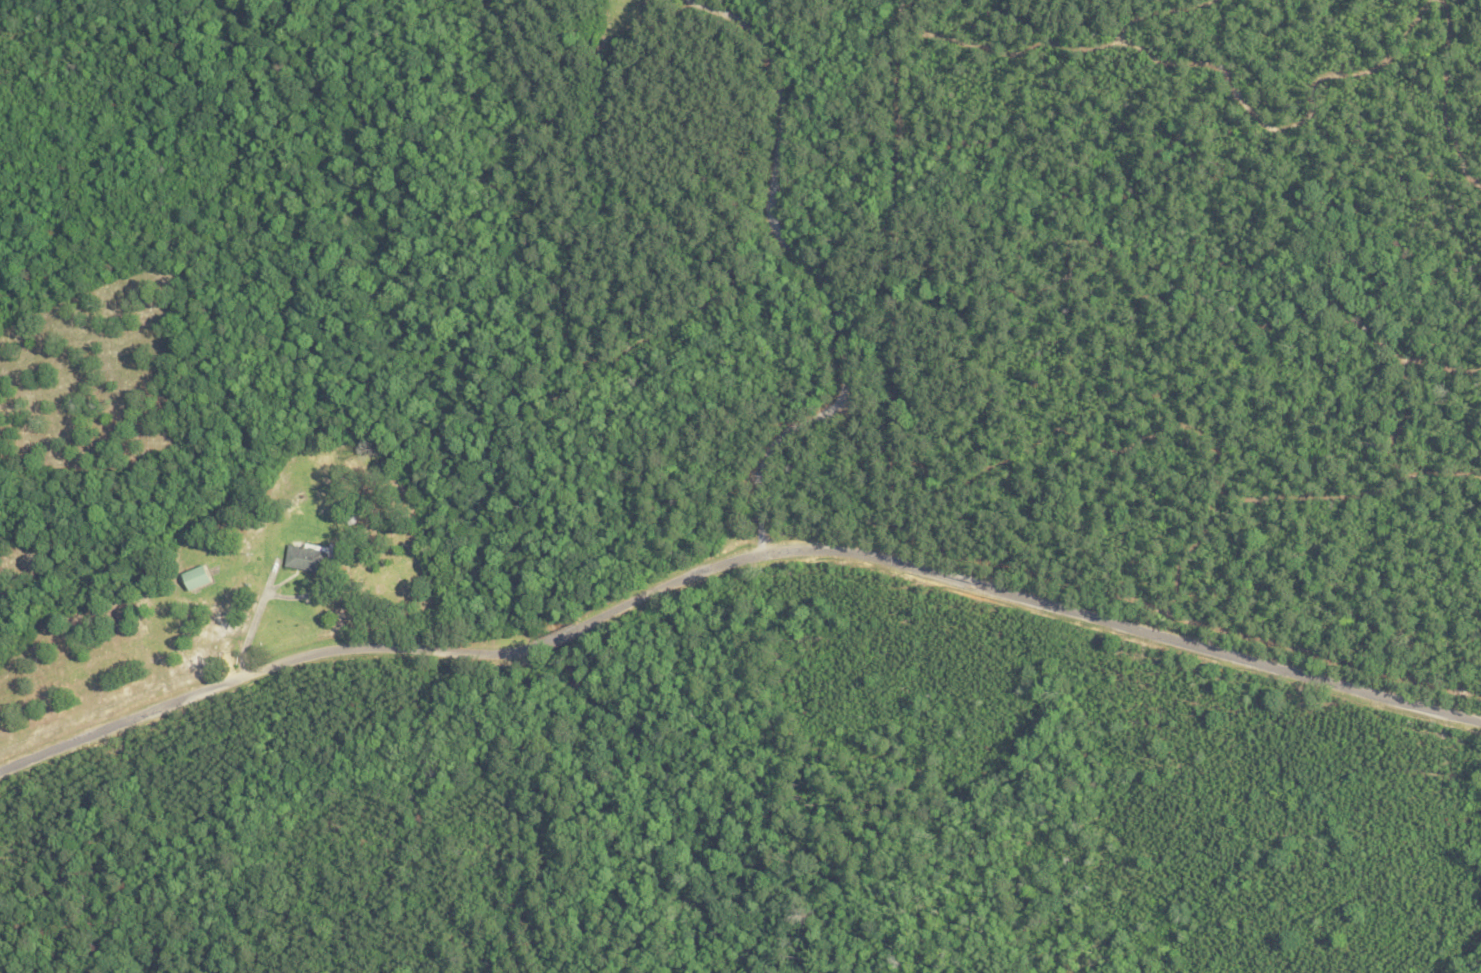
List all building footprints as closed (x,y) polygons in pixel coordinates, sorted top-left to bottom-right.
[(182,574),(189,591),(212,581),(205,564),(182,574)]
